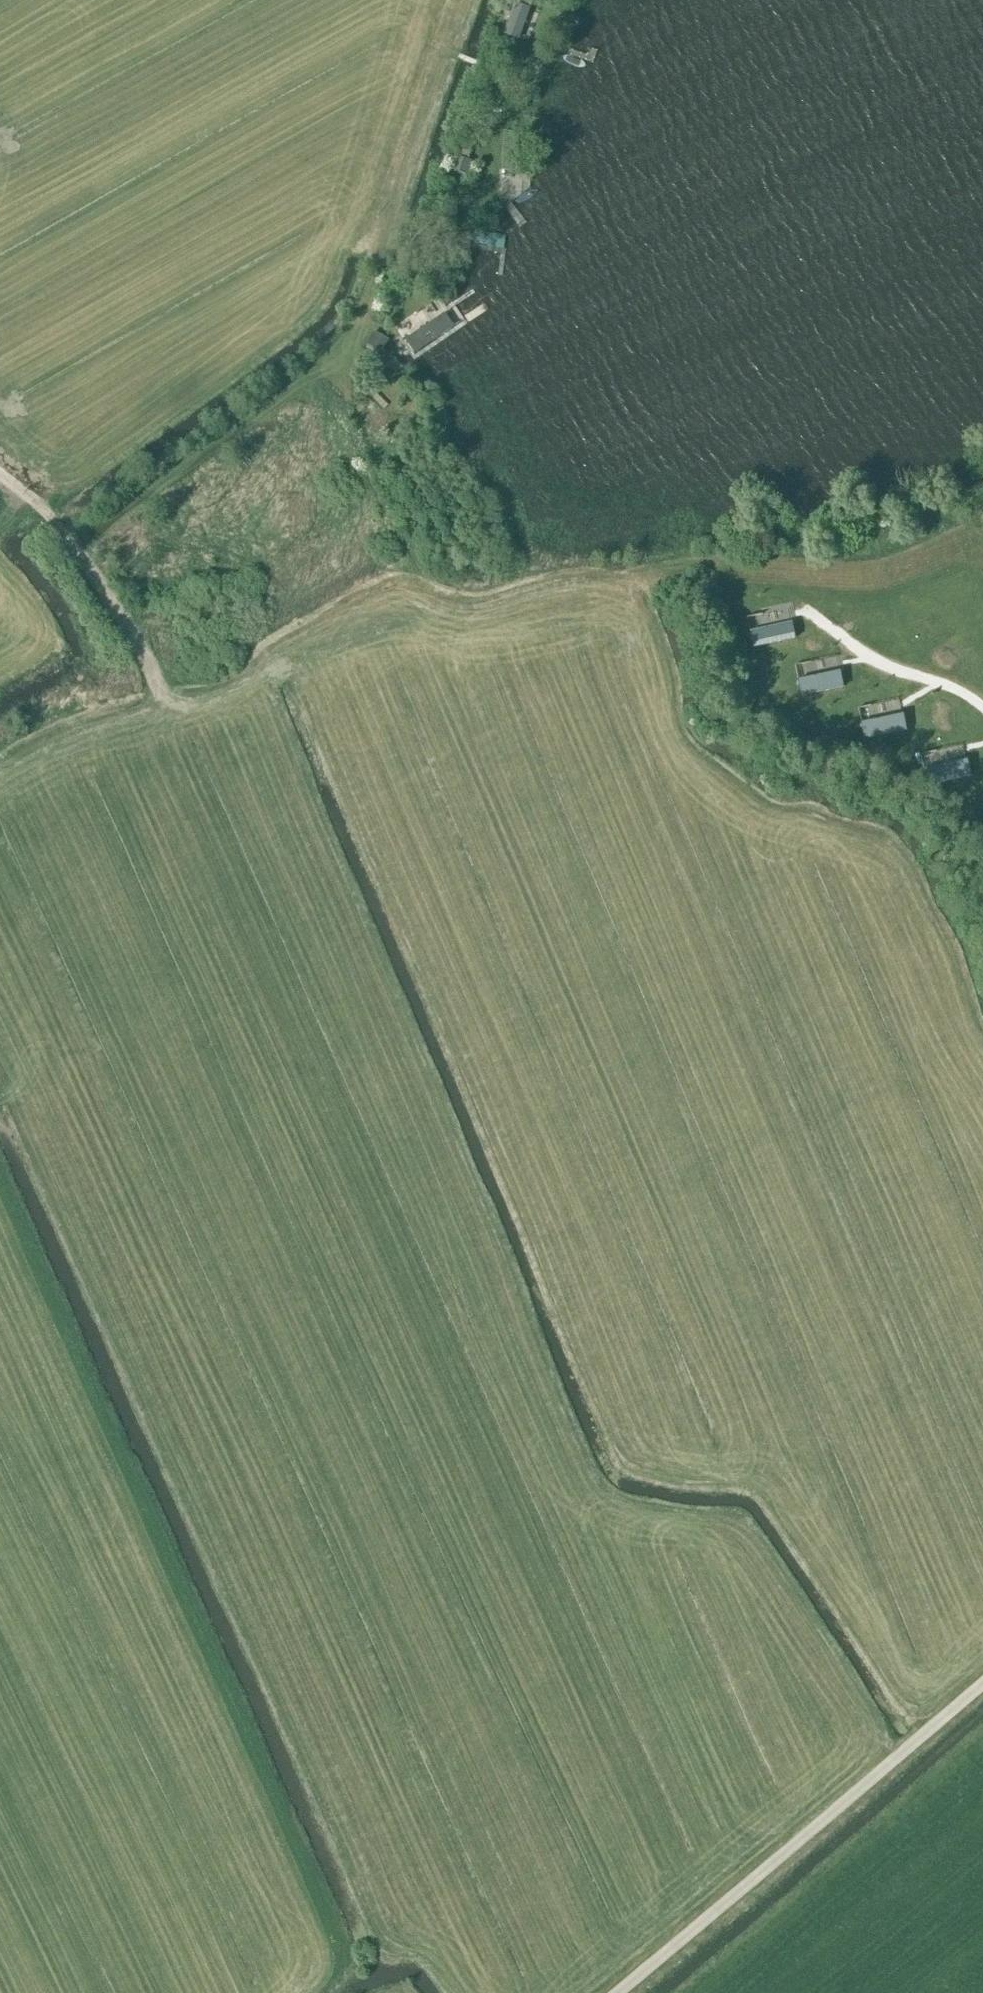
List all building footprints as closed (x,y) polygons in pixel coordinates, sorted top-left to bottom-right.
[(501,9),(507,12),(511,1),(509,0),(504,0),(501,9)] [(516,5),(506,34),(517,38),(528,9),(516,5)] [(504,131),(501,170),(516,171),(518,131),(504,131)] [(467,133),(461,155),(468,156),(474,135),(467,133)] [(456,156),(452,170),(466,174),(470,160),(456,156)] [(454,328),(443,313),(402,340),(413,356),(454,328)] [(374,332),(366,345),(378,352),(386,339),(374,332)] [(727,607),(717,598),(710,606),(719,615),(727,607)] [(797,663),(800,697),(844,692),(840,659),(797,663)] [(864,742),(907,734),(904,716),(861,724),(864,742)] [(967,759),(925,772),(930,788),(972,776),(967,759)]
